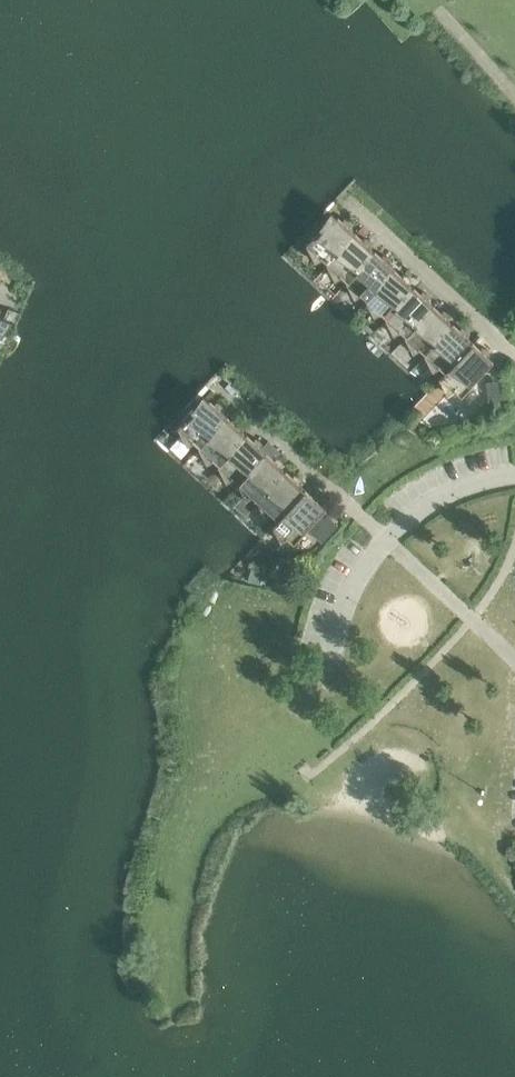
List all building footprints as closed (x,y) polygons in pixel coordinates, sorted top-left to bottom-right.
[(308,245),(328,264),(355,234),(348,227),(351,225),(351,227),(352,227),(351,225),(350,223),(349,222),(348,221),(346,220),(344,219),(339,224),(335,220),(334,219),(333,219),(331,219),(330,219),(329,220),(308,245)] [(328,264),(348,282),(372,255),(367,250),(371,245),(372,245),(371,243),(370,241),(369,240),(367,239),(366,238),(363,238),(365,238),(363,241),(355,234),(328,264)] [(348,282),(367,300),(395,271),(387,264),(390,261),(390,263),(391,263),(390,261),(389,260),(388,258),(387,257),(385,256),(383,255),(383,256),(378,261),(372,255),(348,282)] [(367,300),(387,318),(411,292),(406,286),(410,281),(411,281),(410,279),(409,278),(408,276),(406,275),(405,275),(402,274),(404,275),(402,277),(395,271),(367,300)] [(387,318),(406,336),(434,307),(427,300),(429,298),(429,300),(430,300),(429,298),(428,296),(427,295),(426,293),(424,292),(422,291),(422,292),(417,297),(411,292),(387,318)] [(406,336),(426,355),(451,328),(445,322),(450,317),(449,316),(448,314),(447,313),(445,312),(444,311),(441,310),(441,311),(443,311),(441,314),(434,307),(406,336)] [(426,355),(445,372),(445,373),(473,343),(466,337),(468,334),(468,336),(469,336),(468,334),(468,332),(467,331),(465,330),(464,329),(461,328),(456,333),(451,328),(426,355)] [(445,373),(445,372),(439,378),(447,394),(454,390),(461,396),(490,365),(484,359),(489,354),(488,352),(487,350),(486,349),(485,348),(483,347),(481,347),(482,347),(480,350),(473,343),(445,373)] [(486,382),(488,404),(499,403),(497,381),(486,382)] [(180,429),(200,447),(227,417),(220,411),(223,408),(223,410),(224,410),(223,408),(222,407),(221,405),(220,404),(218,403),(216,402),(216,403),(211,407),(207,404),(206,403),(205,402),(204,402),(203,402),(201,403),(200,403),(180,429)] [(200,447),(219,465),(244,438),(239,433),(243,428),(244,428),(243,426),(242,425),(241,423),(239,422),(238,421),(235,421),(237,422),(235,424),(227,417),(200,447)] [(219,465),(239,483),(267,454),(259,447),(262,445),(262,446),(263,446),(262,445),(261,443),(260,441),(259,440),(257,439),(255,438),(255,439),(250,444),(244,438),(219,465)] [(239,483),(258,502),(283,475),(278,469),(282,464),(283,464),(282,462),(281,461),(280,460),(278,458),(277,458),(275,457),(274,457),(274,458),(276,458),(274,460),(267,454),(239,483)] [(258,502),(278,519),(278,520),(306,490),(298,483),(301,481),(301,483),(302,483),(301,481),(300,479),(299,478),(298,476),(296,475),(294,475),(289,480),(283,475),(258,502)] [(278,520),(278,519),(272,525),(280,542),(287,537),(294,543),(323,512),(317,506),(321,501),(322,501),(321,499),(320,497),(319,496),(317,495),(316,494),(313,494),(315,494),(313,497),(306,490),(278,520)] [(251,570),(247,581),(258,585),(262,573),(251,570)]
